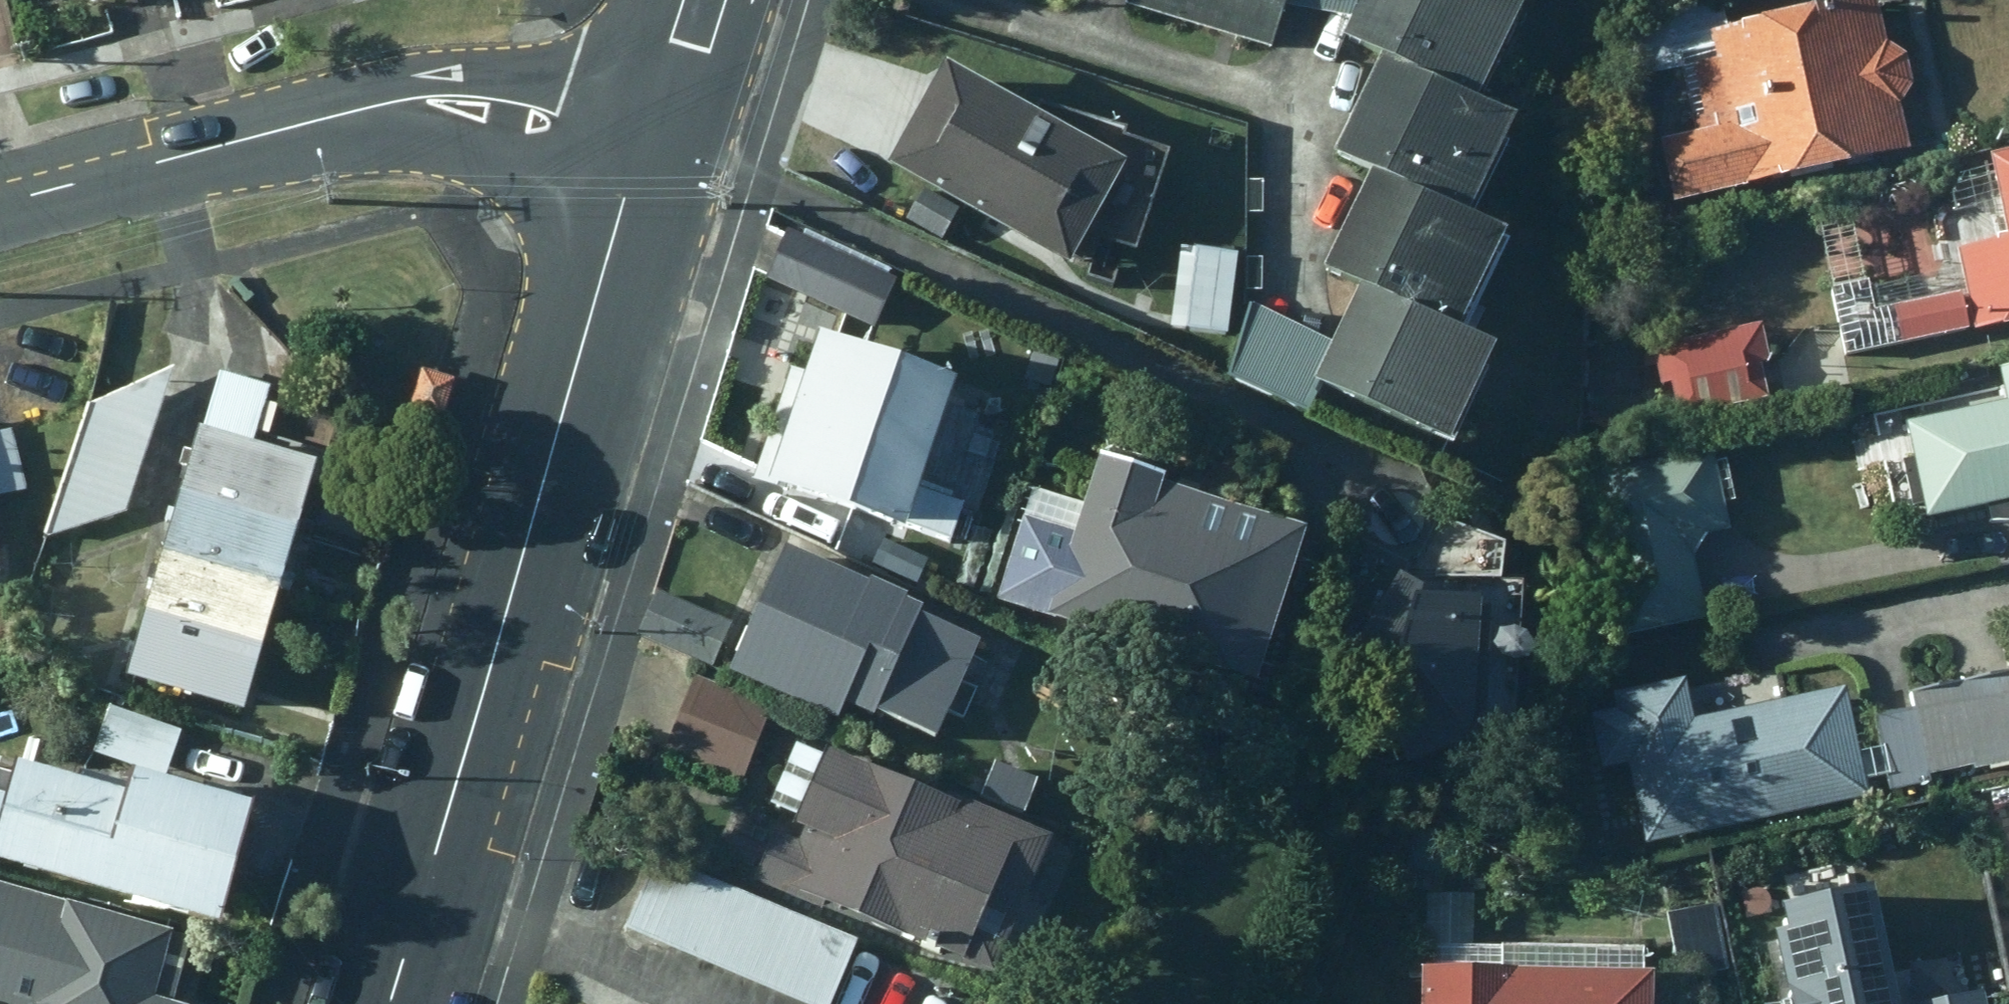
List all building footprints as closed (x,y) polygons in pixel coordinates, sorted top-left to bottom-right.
[(90,11),(134,0),(87,0),(90,11)] [(1125,2),(1124,8),(1271,50),(1282,10),(1285,0),(1117,0),(1125,2)] [(1357,0),(1285,0),(1282,10),(1347,23),(1357,0)] [(1379,58),(1473,105),(1523,5),(1511,0),(1357,0),(1347,23),(1339,39),(1379,58)] [(1673,207),(1910,150),(1900,107),(1913,84),(1907,60),(1885,48),(1875,0),(1862,0),(1708,31),(1713,64),(1695,68),(1705,114),(1691,117),(1695,135),(1659,143),(1673,207)] [(1332,156),(1370,173),(1466,222),(1513,125),(1473,105),(1379,58),(1332,156)] [(1033,115),(942,66),(883,171),(1064,271),(1073,256),(1104,264),(1108,246),(1132,253),(1166,159),(1120,143),(1124,133),(1037,103),(1033,115)] [(1990,158),(2006,240),(1956,250),(1966,295),(1893,310),(1900,349),(2008,326),(2008,154),(1990,158)] [(1324,271),(1358,286),(1456,336),(1503,239),(1466,222),(1370,173),(1324,271)] [(955,215),(918,194),(905,217),(940,239),(955,215)] [(890,282),(788,233),(775,262),(766,281),(868,331),(890,282)] [(1490,353),(1456,336),(1358,286),(1330,346),(1312,383),(1445,446),(1490,353)] [(1312,383),(1330,346),(1256,310),(1226,377),(1299,411),(1312,383)] [(1767,401),(1760,365),(1768,364),(1759,325),(1654,350),(1652,350),(1661,387),(1662,385),(1670,384),(1671,387),(1679,420),(1767,401)] [(900,535),(950,388),(814,340),(802,374),(789,369),(750,484),(900,535)] [(454,375),(420,363),(407,408),(442,417),(454,375)] [(169,366),(89,397),(45,530),(124,507),(169,366)] [(122,663),(238,700),(310,449),(255,433),(270,381),(219,367),(205,417),(193,414),(122,663)] [(1999,373),(2006,405),(1906,427),(1928,524),(1984,511),(1989,526),(2008,522),(2008,370),(1999,373)] [(0,421),(0,491),(30,483),(13,418),(0,421)] [(1020,526),(995,604),(1252,690),(1306,534),(1159,484),(1160,478),(1099,458),(1093,475),(1029,453),(1006,521),(1020,526)] [(1713,463),(1710,454),(1607,473),(1593,474),(1607,552),(1605,552),(1593,554),(1594,560),(1609,640),(1704,622),(1692,558),(1705,537),(1709,536),(1729,533),(1728,529),(1724,505),(1732,504),(1725,462),(1716,463),(1713,463)] [(923,611),(784,549),(728,676),(833,722),(840,706),(873,720),(878,710),(889,714),(898,694),(911,700),(899,728),(933,743),(976,643),(920,619),(923,611)] [(945,561),(919,550),(904,581),(930,594),(945,561)] [(1421,596),(1407,586),(1366,645),(1369,674),(1360,749),(1470,762),(1488,603),(1421,596)] [(743,633),(654,593),(636,635),(724,676),(743,633)] [(1796,699),(1789,660),(1787,660),(1711,676),(1720,715),(1719,715),(1621,735),(1644,845),(1868,799),(1845,688),(1796,699)] [(2008,764),(2008,674),(1911,694),(1914,710),(1874,718),(1874,719),(1888,791),(1929,783),(1928,777),(1970,767),(1972,767),(1973,772),(2008,764)] [(741,785),(768,713),(689,684),(663,756),(741,785)] [(108,698),(94,742),(168,763),(180,720),(108,698)] [(214,911),(250,789),(123,752),(116,776),(7,744),(1,765),(0,765),(0,848),(214,911)] [(773,836),(753,883),(820,914),(823,908),(989,982),(1018,918),(1036,927),(1069,855),(1048,846),(1050,842),(944,794),(939,804),(823,751),(818,762),(791,749),(765,808),(793,820),(790,828),(801,834),(796,846),(773,836)] [(1021,817),(1034,785),(977,759),(962,791),(1021,817)] [(653,859),(622,934),(791,1003),(830,1003),(855,944),(653,859)] [(1728,976),(1707,867),(1667,874),(1674,913),(1667,914),(1681,985),(1728,976)] [(184,998),(169,994),(188,929),(0,875),(0,1003),(182,1003),(184,998)] [(1768,940),(1782,1003),(1892,1003),(1866,889),(1777,909),(1784,936),(1768,940)] [(1418,1003),(1650,1003),(1651,982),(1642,981),(1643,953),(1473,950),(1474,895),(1426,895),(1423,976),(1419,976),(1418,1003)] [(1986,989),(1921,1003),(1990,1003),(1986,989)]
